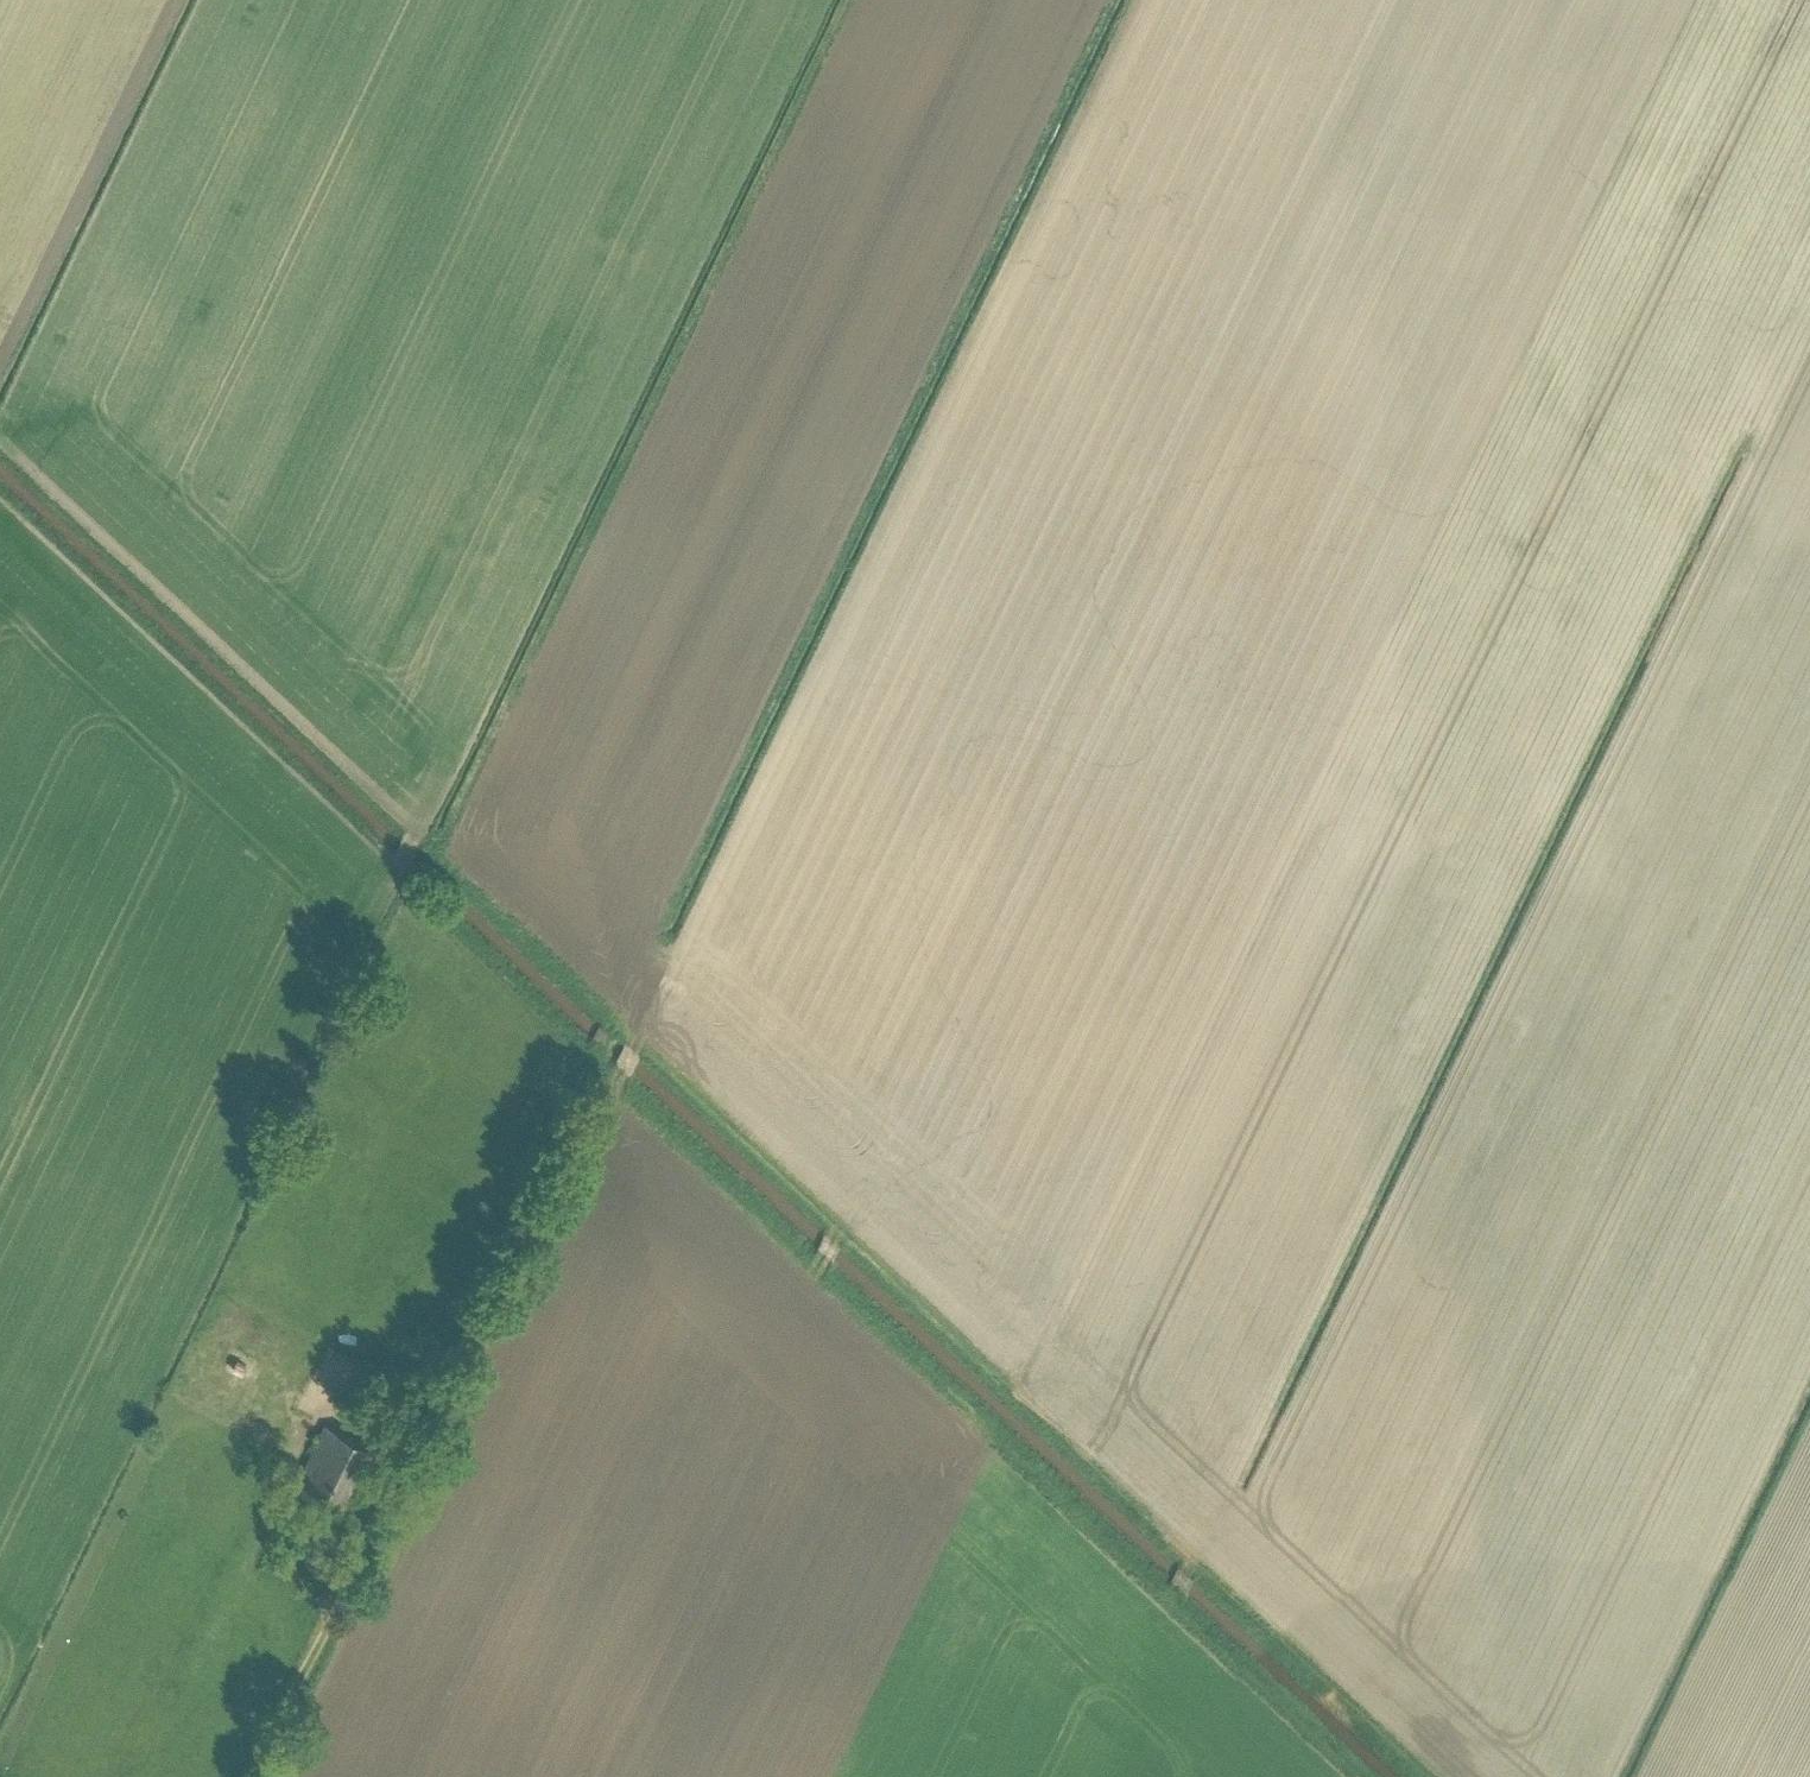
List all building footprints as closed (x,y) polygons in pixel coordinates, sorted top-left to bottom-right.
[(357,1437),(323,1420),(292,1481),(326,1498),(357,1437)]
